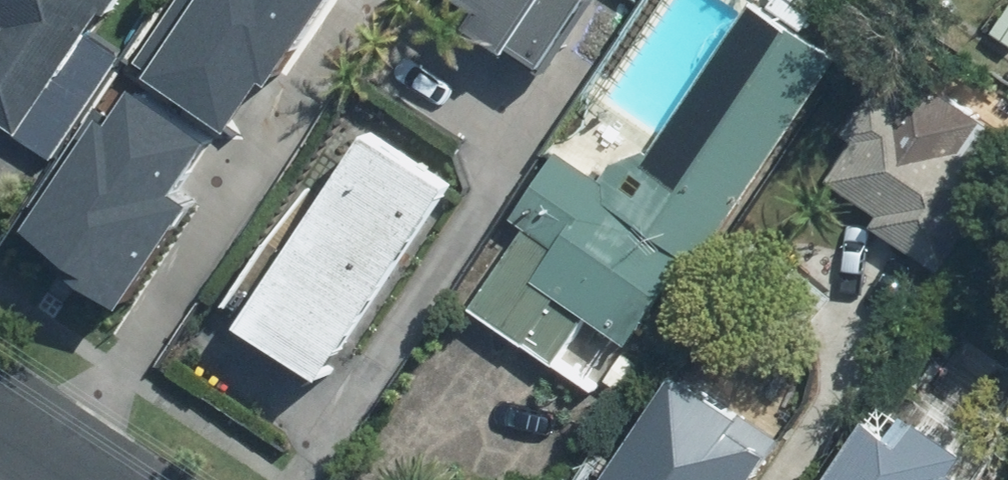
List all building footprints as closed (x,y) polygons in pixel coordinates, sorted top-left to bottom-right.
[(51,154),(119,53),(88,34),(105,9),(112,13),(121,0),(0,0),(0,17),(7,22),(0,33),(0,34),(6,38),(0,47),(0,112),(22,127),(18,133),(51,154)] [(150,51),(248,114),(322,0),(184,0),(150,51)] [(494,9),(482,26),(515,49),(519,43),(549,64),(592,0),(480,0),(494,9)] [(532,227),(478,306),(554,358),(585,311),(631,343),(690,255),(701,261),(837,59),(756,5),(653,157),(649,152),(616,165),(604,182),(562,153),(518,218),(532,227)] [(997,30),(1007,37),(1007,14),(997,30)] [(89,245),(146,282),(204,193),(184,180),(218,129),(138,77),(117,110),(106,103),(47,193),(101,228),(89,245)] [(944,268),(1007,171),(1007,150),(985,135),(991,126),(916,77),(898,105),(872,88),(817,172),(884,216),(878,224),(944,268)] [(379,132),(251,325),(329,377),(456,184),(379,132)] [(834,298),(776,252),(750,287),(808,333),(834,298)] [(610,381),(625,390),(643,364),(627,354),(610,381)] [(616,479),(755,479),(771,455),(741,435),(749,423),(683,380),(616,479)] [(956,476),(968,458),(920,426),(904,448),(871,427),(836,479),(961,479),(956,476)]
